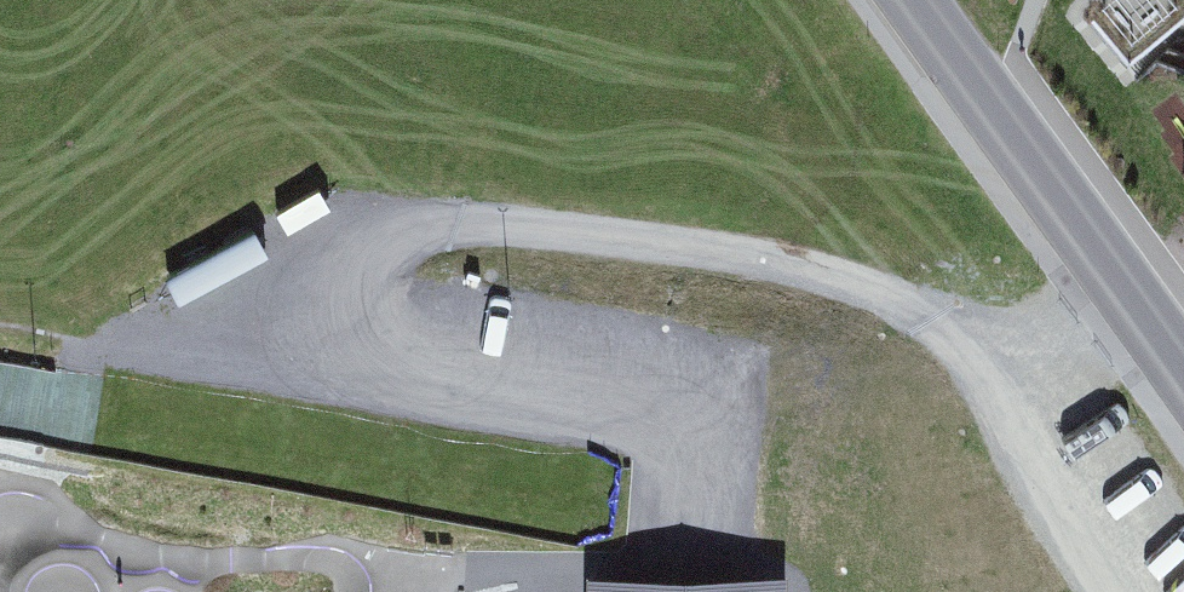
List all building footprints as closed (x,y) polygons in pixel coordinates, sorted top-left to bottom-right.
[(585,581),(585,591),(787,591),(787,581),(585,581)]
